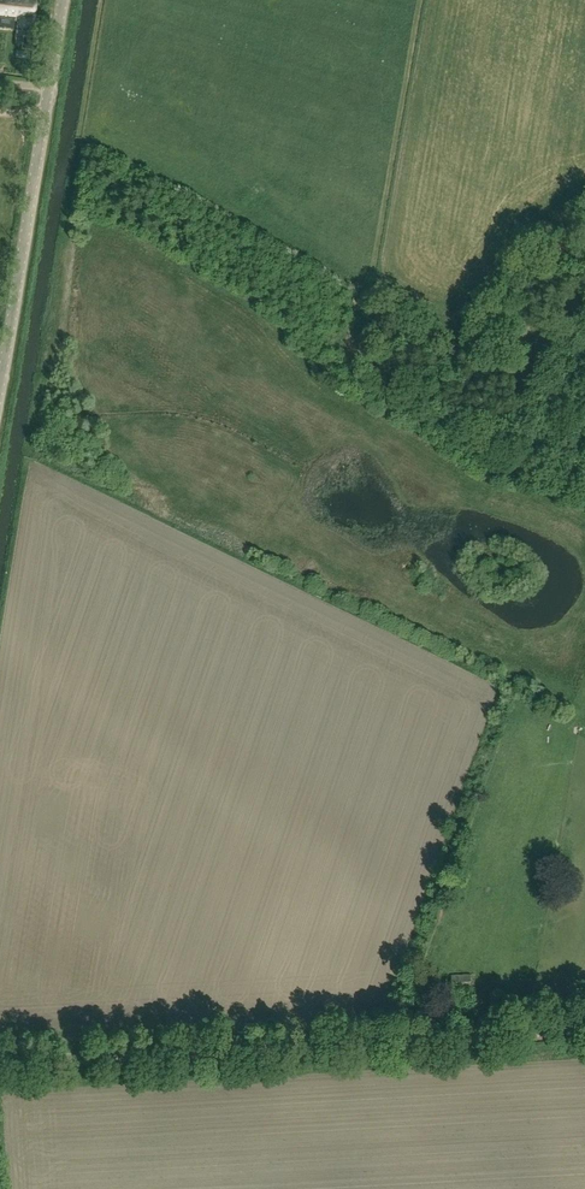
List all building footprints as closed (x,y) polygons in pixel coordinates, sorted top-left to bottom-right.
[(7,21),(17,21),(16,28),(34,30),(37,0),(0,0),(0,19),(7,19),(7,21)] [(453,988),(454,991),(471,990),(470,975),(455,976),(455,973),(436,974),(437,989),(453,988)]
